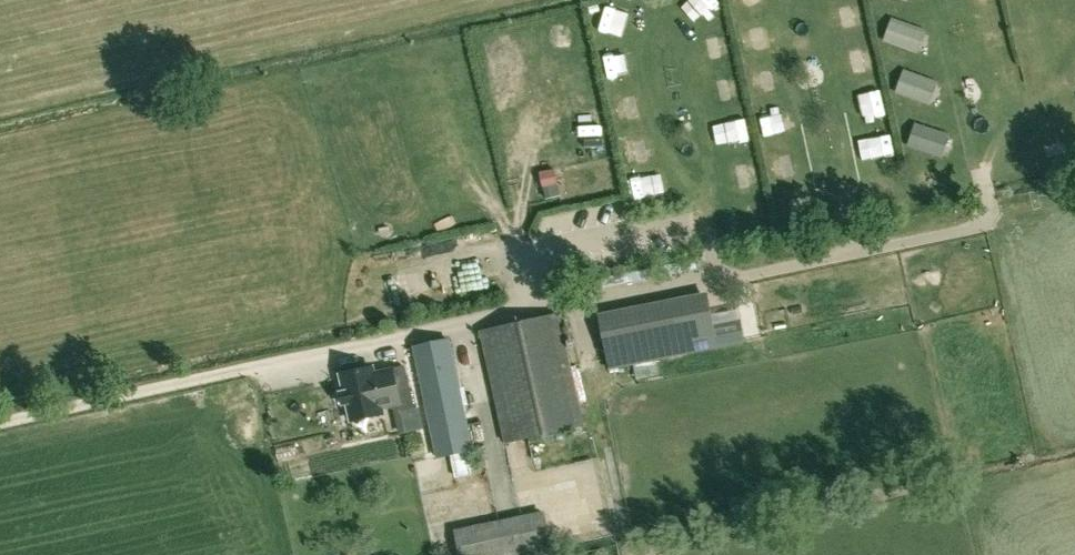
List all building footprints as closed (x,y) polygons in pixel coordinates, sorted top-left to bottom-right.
[(684,1),(698,19),(718,3),(716,0),(686,0),(684,1)] [(869,109),(882,106),(877,83),(864,85),(869,109)] [(617,138),(620,160),(644,157),(641,135),(617,138)] [(729,161),(732,178),(746,175),(743,159),(729,161)] [(1001,160),(989,171),(997,181),(1010,170),(1001,160)] [(546,199),(560,195),(554,169),(540,172),(546,199)] [(610,371),(719,349),(709,301),(600,323),(610,371)] [(585,425),(560,312),(480,330),(505,443),(585,425)] [(472,451),(469,433),(449,338),(414,345),(438,459),(472,451)] [(372,367),(372,368),(382,414),(383,414),(382,408),(399,404),(406,432),(423,429),(419,408),(414,409),(405,366),(374,373),(372,367)] [(372,368),(341,375),(345,391),(341,392),(344,405),(348,404),(352,421),(382,414),(372,368)] [(277,438),(282,468),(386,450),(381,419),(277,438)] [(545,516),(457,535),(461,554),(554,554),(545,516)]
